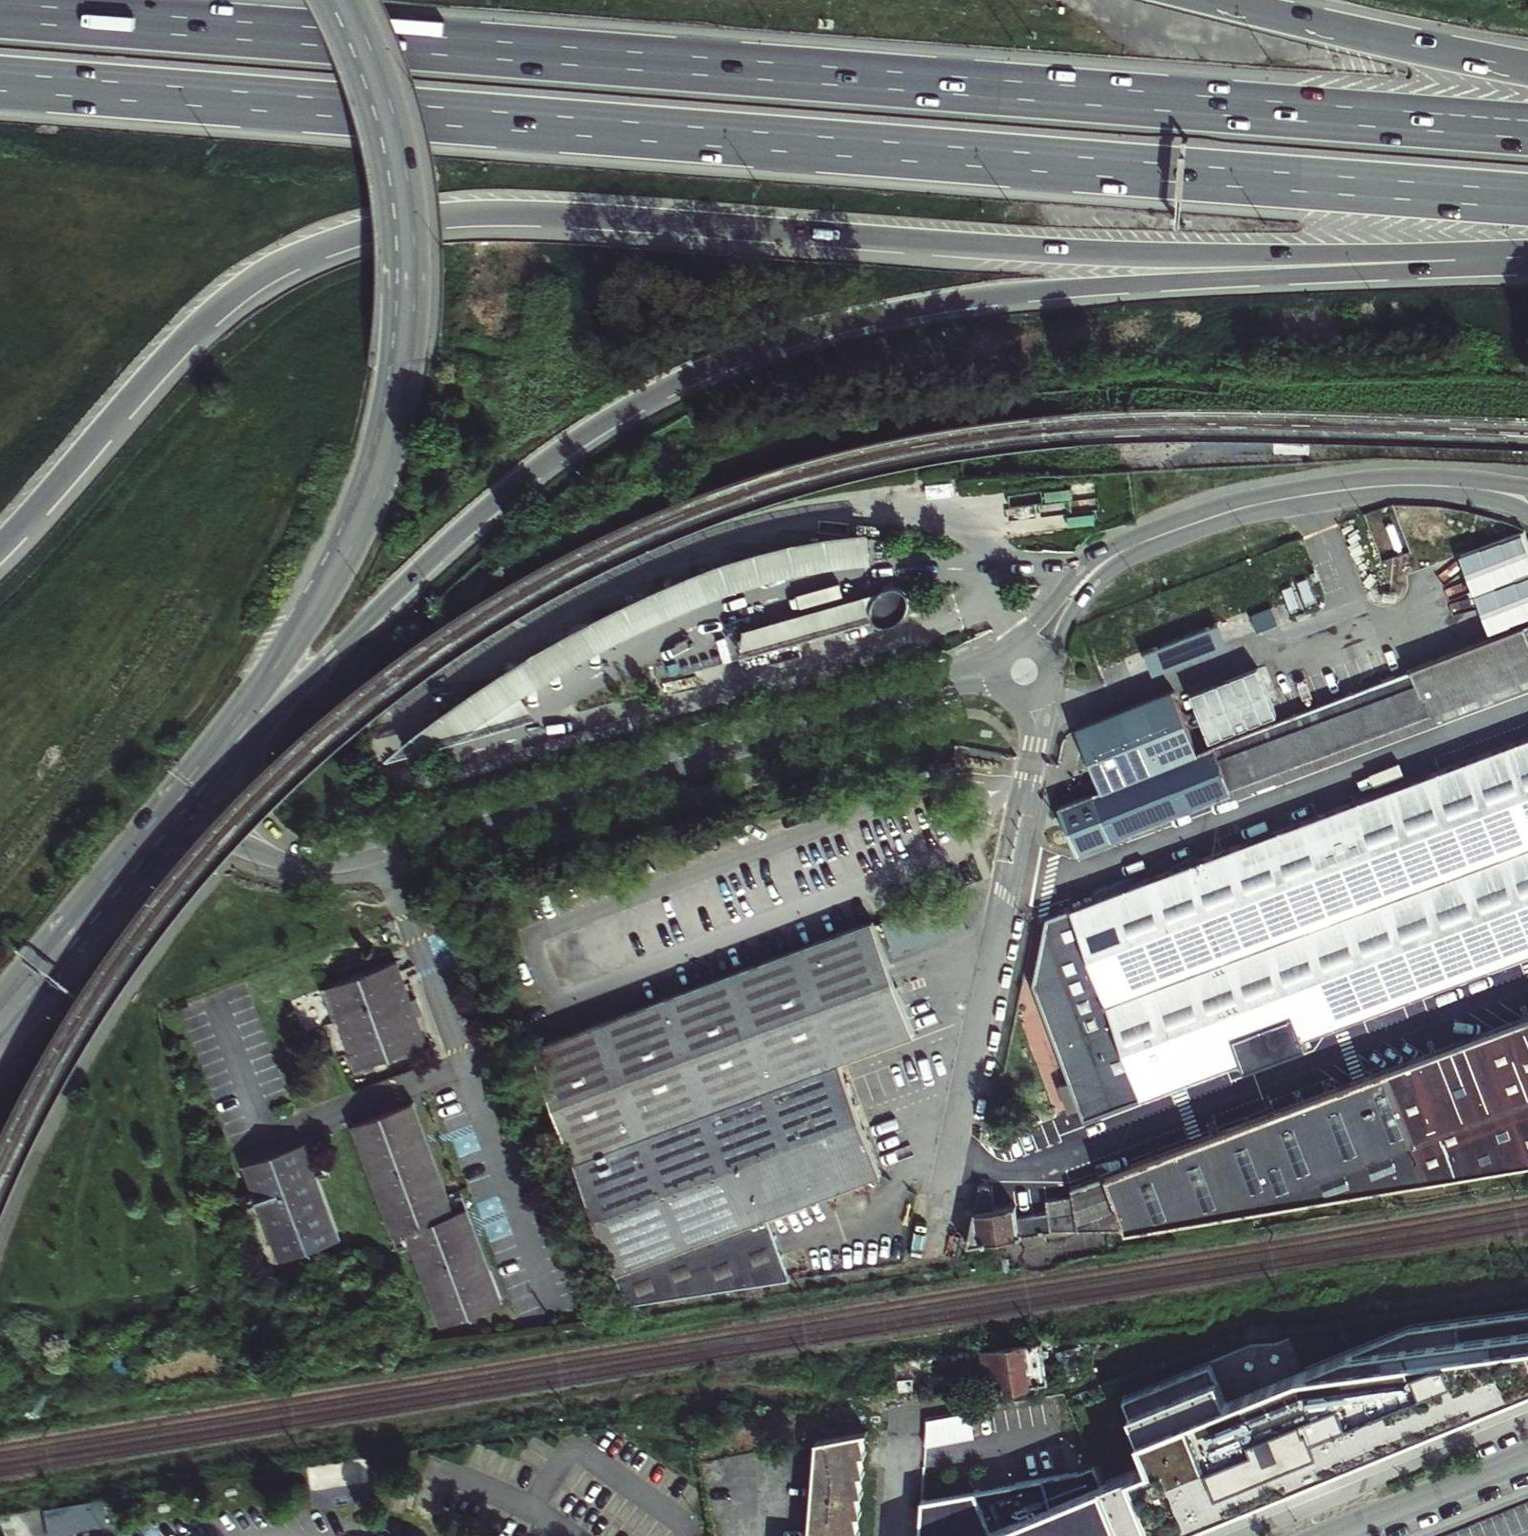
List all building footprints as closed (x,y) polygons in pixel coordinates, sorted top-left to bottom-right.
[(1435,651),(1484,634),(1437,499),(1397,513),(1411,553),(1402,557),(1435,651)] [(873,566),(873,535),(824,543),(775,555),(718,572),(631,605),(575,633),(533,657),(492,682),(436,721),(404,747),(408,755),(537,718),(525,700),(564,675),(608,649),(666,622),(742,594),(803,578),(873,566)] [(873,618),(876,621),(879,623),(883,625),(886,626),(890,626),(894,626),(898,626),(901,624),(905,622),(907,619),(909,616),(911,613),(912,608),(912,605),(912,602),(911,598),(910,595),(908,592),(906,590),(903,588),(901,586),(898,584),(893,583),(890,583),(886,584),(884,585),(881,586),(877,588),(875,590),(872,593),(871,596),(870,600),(869,604),(869,608),(870,611),(871,615),(873,618)] [(746,634),(744,660),(876,621),(873,618),(871,615),(870,611),(869,608),(869,604),(870,600),(871,596),(746,634)] [(513,614),(517,610),(514,604),(507,598),(508,608),(513,614)] [(1275,609),(1254,617),(1260,633),(1281,626),(1275,609)] [(1230,646),(1221,623),(1148,651),(1151,661),(1156,673),(1156,674),(1230,646)] [(1233,788),(1527,678),(1527,628),(1489,643),(1218,746),(1233,788)] [(1156,673),(1151,661),(1128,669),(1132,681),(1156,673)] [(1260,670),(1192,695),(1211,743),(1278,718),(1260,670)] [(390,675),(397,686),(398,688),(405,683),(397,673),(390,675)] [(1233,788),(1235,793),(1236,796),(1527,687),(1527,678),(1233,788)] [(1101,790),(1198,753),(1174,691),(1078,727),(1101,790)] [(1051,918),(1036,986),(1073,1083),(1062,1087),(1072,1113),(1083,1109),(1087,1120),(1244,1061),(1248,1071),(1310,1048),(1307,1038),(1527,955),(1527,740),(1051,918)] [(1198,753),(1101,790),(1062,804),(1079,851),(1235,793),(1233,788),(1218,746),(1198,753)] [(291,760),(287,763),(291,769),(299,774),(299,766),(291,760)] [(149,930),(155,927),(154,924),(143,917),(140,921),(149,930)] [(629,1303),(645,1301),(793,1282),(786,1265),(769,1219),(880,1178),(839,1063),(916,1034),(874,920),(536,1044),(629,1303)] [(399,963),(323,991),(355,1073),(426,1045),(415,1018),(425,1015),(419,999),(413,1001),(399,963)] [(1527,1163),(1527,1022),(1072,1191),(1073,1197),(1047,1202),(1049,1213),(1020,1218),(1018,1206),(994,1210),(975,1213),(968,1244),(1054,1229),(1127,1228),(1527,1163)] [(41,1114),(41,1109),(36,1105),(26,1102),(31,1112),(41,1114)] [(411,1103),(361,1122),(401,1235),(414,1230),(450,1323),(500,1304),(466,1209),(453,1214),(411,1103)] [(337,1239),(303,1142),(249,1162),(284,1258),(337,1239)] [(981,1185),(975,1213),(994,1210),(990,1188),(981,1185)] [(1102,1484),(1124,1535),(1147,1535),(1293,1477),(1454,1411),(1527,1381),(1527,1311),(1410,1327),(1226,1401),(1209,1363),(1126,1397),(1151,1464),(1102,1484)] [(1048,1386),(1044,1346),(984,1352),(985,1372),(987,1392),(1048,1386)] [(970,1414),(928,1422),(928,1445),(973,1437),(970,1414)] [(855,1531),(863,1530),(859,1512),(865,1511),(861,1491),(868,1490),(864,1469),(871,1468),(867,1447),(874,1446),(871,1427),(885,1425),(885,1421),(818,1434),(808,1535),(856,1535),(855,1531)] [(922,1500),(921,1535),(1124,1535),(1102,1484),(1094,1466),(1080,1473),(922,1500)] [(44,1504),(49,1535),(65,1535),(83,1530),(109,1526),(104,1495),(44,1504)]
